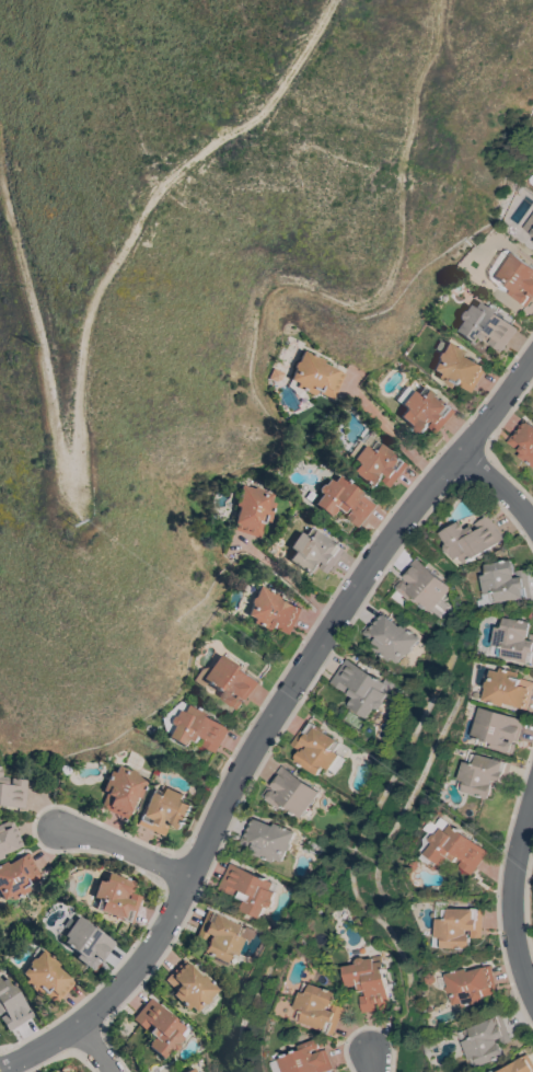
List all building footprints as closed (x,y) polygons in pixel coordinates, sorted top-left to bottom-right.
[(525,235),(532,241),(532,224),(525,235)] [(506,250),(532,269),(532,294),(531,292),(529,296),(532,298),(526,306),(505,291),(502,290),(499,289),(496,287),(495,286),(493,284),(491,283),(490,281),(488,279),(487,277),(487,273),(487,270),(501,251),(503,250),(506,250)] [(517,328),(500,351),(487,342),(490,337),(488,335),(484,341),(477,336),(472,344),(453,331),(461,321),(459,320),(459,315),(462,311),(465,311),(470,304),(474,308),(478,301),(517,328)] [(437,378),(439,373),(431,370),(437,360),(436,359),(440,351),(441,353),(448,342),(466,353),(465,356),(486,368),(472,392),(456,383),(453,388),(437,378)] [(325,360),(324,365),(345,374),(333,400),(316,392),(314,395),(298,388),(299,383),(292,380),(297,369),(297,367),(299,362),(301,362),(305,351),(325,360)] [(437,434),(428,426),(432,420),(429,418),(427,420),(429,422),(426,425),(428,427),(424,431),(421,430),(419,434),(399,417),(404,412),(403,410),(404,407),(395,400),(406,385),(417,394),(424,387),(439,400),(440,399),(454,411),(437,434)] [(523,418),(532,425),(532,467),(518,456),(521,451),(520,449),(519,451),(506,441),(523,418)] [(407,464),(391,487),(381,481),(376,486),(374,485),(373,487),(352,472),(358,465),(356,464),(358,462),(354,460),(364,446),(369,449),(374,441),(379,445),(380,445),(407,464)] [(359,527),(346,517),(350,511),(347,508),(343,514),(336,508),(335,509),(336,510),(333,516),(332,515),(331,517),(315,505),(322,495),(320,493),(320,489),(323,485),(326,485),(331,480),(334,483),(339,476),(376,505),(359,527)] [(233,530),(235,526),(241,507),(237,506),(244,485),(255,489),(255,487),(264,489),(263,492),(275,495),(273,503),(276,504),(270,523),(266,521),(260,539),(233,530)] [(464,564),(460,556),(455,560),(451,554),(448,553),(444,547),(445,544),(448,543),(441,532),(457,521),(459,523),(461,522),(464,529),(470,525),(474,531),(478,529),(475,523),(487,515),(502,539),(464,564)] [(327,574),(317,566),(311,576),(289,561),(296,552),(289,547),(300,532),(305,537),(311,528),(328,540),(328,539),(344,550),(327,574)] [(450,587),(429,611),(413,597),(410,600),(393,585),(399,577),(402,579),(404,578),(399,575),(415,557),(450,587)] [(530,598),(512,601),(511,598),(491,602),(490,592),(484,593),(480,575),(484,575),(486,573),(485,564),(510,560),(511,562),(512,563),(513,569),(513,574),(512,575),(512,577),(515,577),(514,570),(525,568),(530,598)] [(290,634),(276,629),(277,627),(274,626),(271,631),(254,623),(255,619),(248,615),(253,604),(252,602),(254,598),(256,597),(260,586),(280,595),(279,598),(298,606),(298,607),(301,609),(290,634)] [(381,611),(398,626),(401,624),(417,638),(414,643),(420,649),(415,656),(409,650),(407,654),(404,654),(396,662),(390,658),(387,660),(369,645),(372,642),(362,633),(381,611)] [(529,633),(532,634),(532,663),(517,661),(518,658),(497,655),(498,646),(493,645),(495,626),(499,627),(501,625),(502,616),(530,621),(526,636),(525,636),(525,639),(528,639),(529,633)] [(258,682),(245,699),(235,692),(233,694),(242,702),(236,710),(218,696),(221,692),(208,682),(204,688),(194,680),(202,668),(212,666),(221,655),(258,682)] [(345,658),(347,659),(348,658),(383,680),(384,677),(394,682),(381,700),(382,702),(381,704),(379,707),(372,708),(366,717),(348,706),(349,705),(348,704),(352,696),(329,682),(345,658)] [(517,677),(532,682),(532,686),(526,710),(503,703),(502,705),(482,700),(485,689),(483,688),(486,679),(487,680),(490,669),(498,671),(499,667),(518,672),(517,677)] [(169,737),(170,734),(165,731),(162,717),(181,702),(229,728),(216,752),(200,745),(205,738),(200,736),(197,741),(190,738),(189,739),(190,740),(187,746),(186,745),(185,746),(169,737)] [(479,706),(523,719),(517,740),(512,739),(511,742),(514,744),(511,753),(490,747),(491,742),(471,737),(479,706)] [(305,719),(309,723),(310,722),(315,726),(315,727),(335,740),(338,744),(333,751),(345,759),(335,773),(325,766),(322,768),(316,774),(294,760),(297,758),(296,757),(300,750),(301,751),(302,749),(302,748),(304,745),(303,744),(299,750),(290,744),(305,719)] [(463,760),(470,762),(472,753),(476,754),(476,753),(506,761),(511,762),(502,791),(491,787),(489,794),(487,797),(487,798),(462,792),(464,783),(463,780),(459,779),(463,760)] [(130,770),(132,770),(137,771),(138,774),(149,779),(140,798),(137,797),(127,819),(101,807),(107,792),(103,791),(112,771),(116,772),(119,765),(130,770)] [(280,765),(318,792),(300,817),(282,805),(279,808),(260,795),(267,786),(270,788),(271,786),(267,783),(280,765)] [(176,828),(175,829),(167,826),(163,835),(137,825),(144,807),(147,807),(154,788),(164,793),(166,787),(183,795),(181,800),(189,805),(179,829),(176,828)] [(293,831),(289,843),(290,843),(287,851),(286,850),(280,862),(273,858),(271,862),(252,853),(253,849),(239,843),(250,817),(271,826),(273,822),(293,831)] [(470,874),(456,864),(461,858),(457,856),(453,862),(447,856),(445,857),(447,858),(443,864),(442,863),(441,865),(425,853),(424,839),(428,833),(422,829),(429,820),(434,823),(439,817),(487,852),(470,874)] [(22,846),(0,854),(0,824),(12,820),(22,846)] [(7,897),(0,901),(0,864),(3,862),(5,865),(26,853),(40,878),(25,886),(27,890),(9,901),(7,897)] [(229,863),(271,883),(268,890),(273,892),(269,899),(271,901),(269,907),(266,908),(263,907),(257,918),(240,910),(241,908),(240,907),(242,901),(243,901),(244,900),(236,897),(240,890),(235,889),(232,895),(218,888),(229,863)] [(131,924),(114,918),(115,915),(95,909),(99,899),(93,897),(99,880),(103,881),(106,880),(108,873),(134,881),(129,892),(141,897),(131,924)] [(482,908),(482,937),(470,936),(470,944),(468,944),(467,948),(441,947),(441,940),(439,940),(439,936),(436,936),(436,919),(442,919),(442,909),(447,909),(447,908),(471,909),(471,908),(482,908)] [(202,952),(204,949),(202,949),(206,942),(207,942),(208,938),(209,938),(211,936),(208,934),(205,941),(196,936),(208,910),(223,917),(223,919),(242,927),(243,925),(252,930),(247,941),(244,940),(236,956),(233,954),(230,955),(227,964),(202,952)] [(78,917),(115,943),(102,961),(97,958),(96,960),(100,964),(93,972),(90,969),(90,968),(76,958),(78,954),(63,943),(67,938),(63,936),(78,917)] [(24,982),(27,979),(21,973),(28,965),(28,963),(33,958),(31,956),(35,953),(34,952),(39,946),(59,965),(57,967),(74,984),(55,1005),(42,993),(38,996),(24,982)] [(354,964),(352,961),(356,960),(355,958),(359,957),(359,958),(362,957),(362,958),(369,957),(369,956),(378,955),(380,963),(381,963),(382,967),(380,967),(382,973),(383,973),(384,977),(383,977),(384,983),(393,981),(394,990),(385,992),(387,1007),(361,1012),(358,996),(364,995),(363,990),(357,991),(356,983),(354,983),(354,984),(347,987),(347,984),(345,985),(341,966),(354,964)] [(184,960),(201,977),(204,975),(219,990),(210,999),(210,1001),(207,1004),(205,1004),(197,1013),(190,1006),(187,1010),(172,995),(176,991),(164,980),(184,960)] [(464,968),(465,971),(489,965),(497,992),(480,996),(482,1002),(461,1007),(460,1003),(453,1004),(450,993),(447,992),(445,988),(447,985),(443,973),(464,968)] [(425,979),(428,973),(433,975),(436,980),(432,984),(427,983),(425,979)] [(8,1031),(0,1019),(0,1017),(4,1014),(2,1011),(0,1012),(0,981),(8,977),(32,1016),(8,1031)] [(303,982),(309,984),(310,982),(334,992),(333,995),(335,996),(333,1002),(344,1006),(332,1035),(314,1028),(315,1027),(296,1019),(300,1010),(293,1007),(303,982)] [(150,998),(184,1028),(188,1024),(193,1027),(178,1044),(179,1047),(176,1051),(173,1051),(171,1049),(162,1059),(148,1046),(149,1045),(148,1044),(151,1039),(153,1040),(154,1038),(148,1033),(152,1028),(149,1025),(143,1030),(131,1019),(150,998)] [(478,1065),(475,1058),(473,1059),(472,1057),(468,1059),(461,1041),(462,1040),(459,1031),(490,1018),(489,1017),(499,1013),(510,1040),(505,1042),(502,1036),(495,1039),(496,1042),(497,1041),(499,1045),(502,1052),(502,1056),(478,1065)] [(334,1069),(326,1071),(275,1071),(271,1062),(300,1050),(299,1046),(315,1039),(315,1038),(320,1037),(323,1046),(312,1050),(314,1053),(325,1049),(334,1069)] [(525,1053),(532,1065),(532,1071),(492,1071),(499,1068),(500,1070),(525,1053)]
